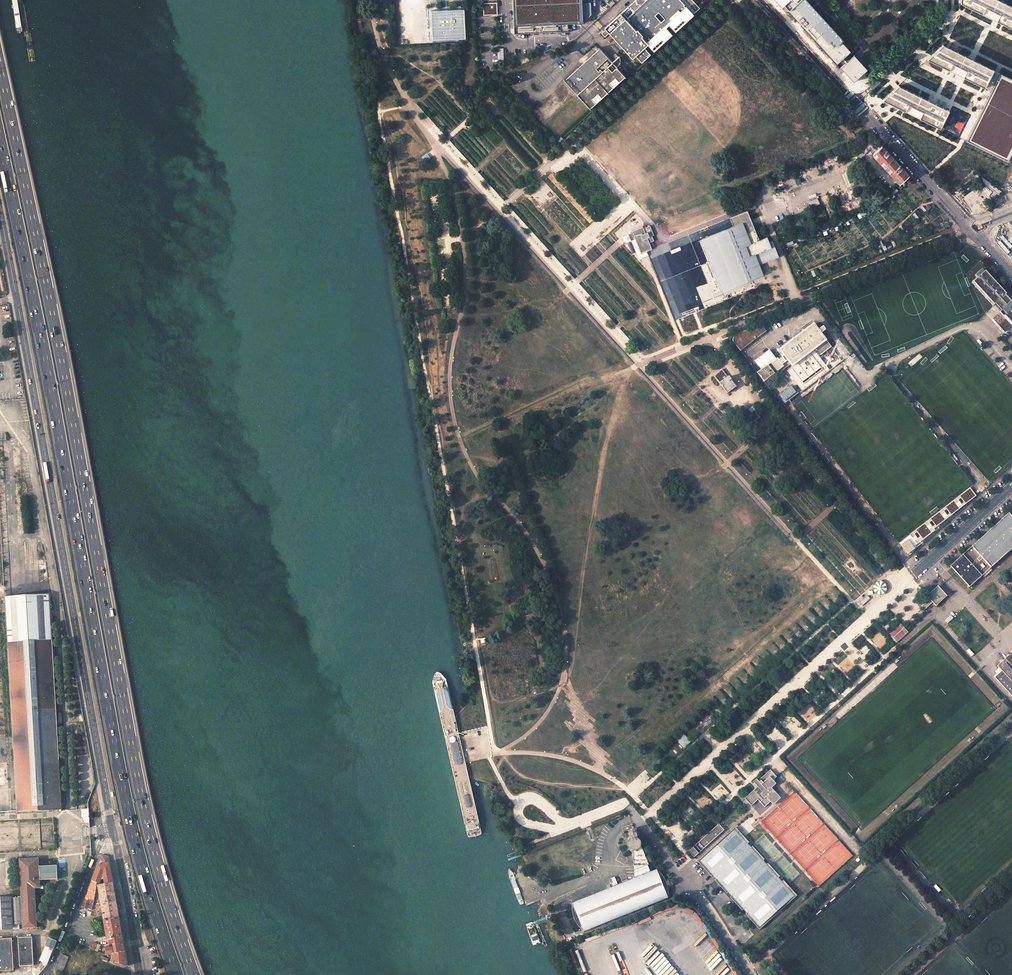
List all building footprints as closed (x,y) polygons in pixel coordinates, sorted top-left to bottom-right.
[(488,3),(484,3),(484,15),(498,15),(498,0),(488,0),(488,3)] [(515,25),(583,22),(583,0),(514,0),(515,25)] [(672,35),(666,28),(667,28),(670,25),(671,27),(672,27),(676,31),(690,18),(694,15),(693,14),(700,8),(693,0),(635,0),(605,28),(605,29),(610,34),(633,59),(636,56),(642,63),(643,62),(642,61),(647,57),(647,58),(651,54),(645,48),(648,45),(649,47),(650,46),(654,51),(669,38),(672,35)] [(805,2),(803,0),(775,0),(790,16),(805,2)] [(1005,4),(1000,1),(997,0),(960,0),(960,3),(1011,29),(1011,7),(1005,4)] [(805,2),(790,16),(853,84),(868,71),(805,2)] [(463,40),(462,10),(427,11),(428,42),(463,40)] [(610,34),(605,29),(604,30),(606,31),(602,35),(606,38),(610,34)] [(982,88),(991,70),(971,60),(942,45),(925,60),(982,88)] [(613,63),(600,49),(565,81),(591,110),(626,77),(617,68),(619,65),(619,61),(619,59),(617,58),(613,63)] [(966,142),(1008,161),(1011,152),(1011,81),(999,74),(991,89),(966,142)] [(948,110),(898,86),(883,100),(940,127),(948,110)] [(882,146),(873,155),(884,167),(893,158),(888,153),(882,146)] [(901,167),(893,158),(884,167),(900,184),(909,176),(901,167)] [(976,173),(970,178),(996,198),(1002,192),(976,173)] [(732,227),(701,240),(709,261),(706,263),(710,273),(714,272),(722,292),(763,275),(760,265),(779,257),(772,241),(768,242),(766,238),(760,240),(748,211),(729,218),(732,227)] [(642,226),(631,231),(640,253),(652,249),(649,242),(654,241),(652,236),(653,235),(650,225),(643,228),(642,226)] [(677,313),(701,305),(699,298),(702,297),(700,293),(699,293),(696,283),(698,283),(693,268),(691,262),(693,262),(690,253),(692,252),(689,245),(672,250),(672,247),(651,254),(669,309),(675,308),(677,313)] [(986,271),(974,282),(1001,312),(993,319),(1004,332),(1011,325),(1011,301),(1011,302),(1005,295),(1006,294),(986,271)] [(814,324),(780,350),(792,366),(814,350),(819,356),(831,347),(814,324)] [(764,331),(760,325),(734,336),(733,341),(739,349),(764,331)] [(778,358),(772,363),(758,373),(765,381),(777,371),(784,366),(782,364),(786,362),(782,357),(779,360),(778,358)] [(838,357),(830,363),(833,367),(840,363),(842,361),(838,357)] [(722,369),(714,375),(720,383),(719,384),(728,394),(738,386),(729,376),(728,376),(722,369)] [(777,394),(783,403),(796,394),(790,385),(777,394)] [(970,488),(955,498),(959,505),(961,504),(975,496),(970,488)] [(950,566),(956,572),(970,587),(1011,548),(1011,516),(1010,513),(1009,513),(950,566)] [(906,539),(899,544),(906,553),(913,548),(906,539)] [(928,597),(920,604),(925,609),(933,602),(935,605),(946,595),(939,587),(928,597)] [(56,710),(56,704),(50,596),(5,598),(16,813),(62,810),(57,723),(61,723),(60,710),(56,710)] [(901,623),(890,634),(897,642),(909,632),(901,623)] [(997,665),(1001,669),(994,675),(1011,695),(1011,652),(997,665)] [(683,734),(676,740),(684,748),(691,742),(683,734)] [(758,786),(745,798),(751,806),(758,800),(765,807),(771,802),(774,805),(781,798),(772,787),(776,783),(773,780),(777,776),(770,769),(758,780),(757,779),(753,782),(758,786)] [(645,773),(641,777),(645,782),(650,778),(645,773)] [(719,824),(688,851),(694,857),(711,842),(709,841),(714,836),(716,838),(725,830),(719,824)] [(735,827),(698,861),(711,876),(713,874),(714,876),(716,878),(715,880),(726,893),(728,891),(732,895),(730,897),(742,910),(744,909),(747,913),(745,914),(755,925),(759,930),(796,896),(783,881),(781,882),(778,878),(780,877),(768,863),(766,865),(763,861),(764,859),(752,846),(751,848),(748,845),(750,843),(744,837),(735,827)] [(636,841),(636,838),(635,838),(633,839),(632,840),(631,842),(631,844),(631,846),(632,848),(634,850),(636,850),(638,878),(574,903),(573,905),(573,909),(574,913),(574,917),(576,920),(578,924),(580,927),(582,929),(585,932),(671,898),(671,896),(671,893),(671,889),(670,886),(669,883),(668,880),(666,877),(664,874),(662,872),(660,869),(653,872),(650,865),(652,864),(644,845),(644,844),(643,842),(643,841),(642,840),(636,841)] [(57,878),(56,865),(38,866),(38,858),(19,859),(21,898),(22,924),(22,928),(37,927),(35,888),(40,887),(39,879),(57,878)] [(96,883),(98,883),(100,879),(103,880),(105,884),(113,883),(109,862),(102,863),(102,862),(101,862),(99,862),(91,880),(96,883)] [(96,883),(91,880),(87,890),(95,892),(96,883)] [(105,884),(101,885),(98,885),(101,903),(116,900),(113,883),(105,884)] [(93,904),(93,900),(95,892),(87,890),(81,907),(92,910),(92,906),(93,904)] [(0,898),(0,929),(13,928),(13,924),(11,899),(11,897),(0,898)] [(21,898),(11,899),(13,924),(22,924),(21,898)] [(116,900),(101,903),(103,914),(103,919),(107,920),(119,918),(116,900)] [(93,916),(96,917),(97,917),(101,918),(103,919),(103,914),(97,913),(95,906),(92,906),(92,910),(92,915),(93,916)] [(104,922),(107,938),(122,935),(119,918),(107,920),(103,919),(104,922)] [(122,935),(107,938),(107,940),(108,940),(108,944),(113,943),(113,944),(124,943),(122,935)] [(31,936),(18,937),(19,966),(33,965),(31,936)] [(12,969),(11,937),(0,938),(0,970),(12,969)] [(47,964),(56,941),(48,938),(39,961),(47,964)] [(124,943),(113,944),(114,948),(115,953),(125,951),(124,943)] [(113,953),(111,954),(113,962),(128,966),(125,951),(115,953),(113,953)] [(62,973),(68,956),(62,954),(55,970),(62,973)]
